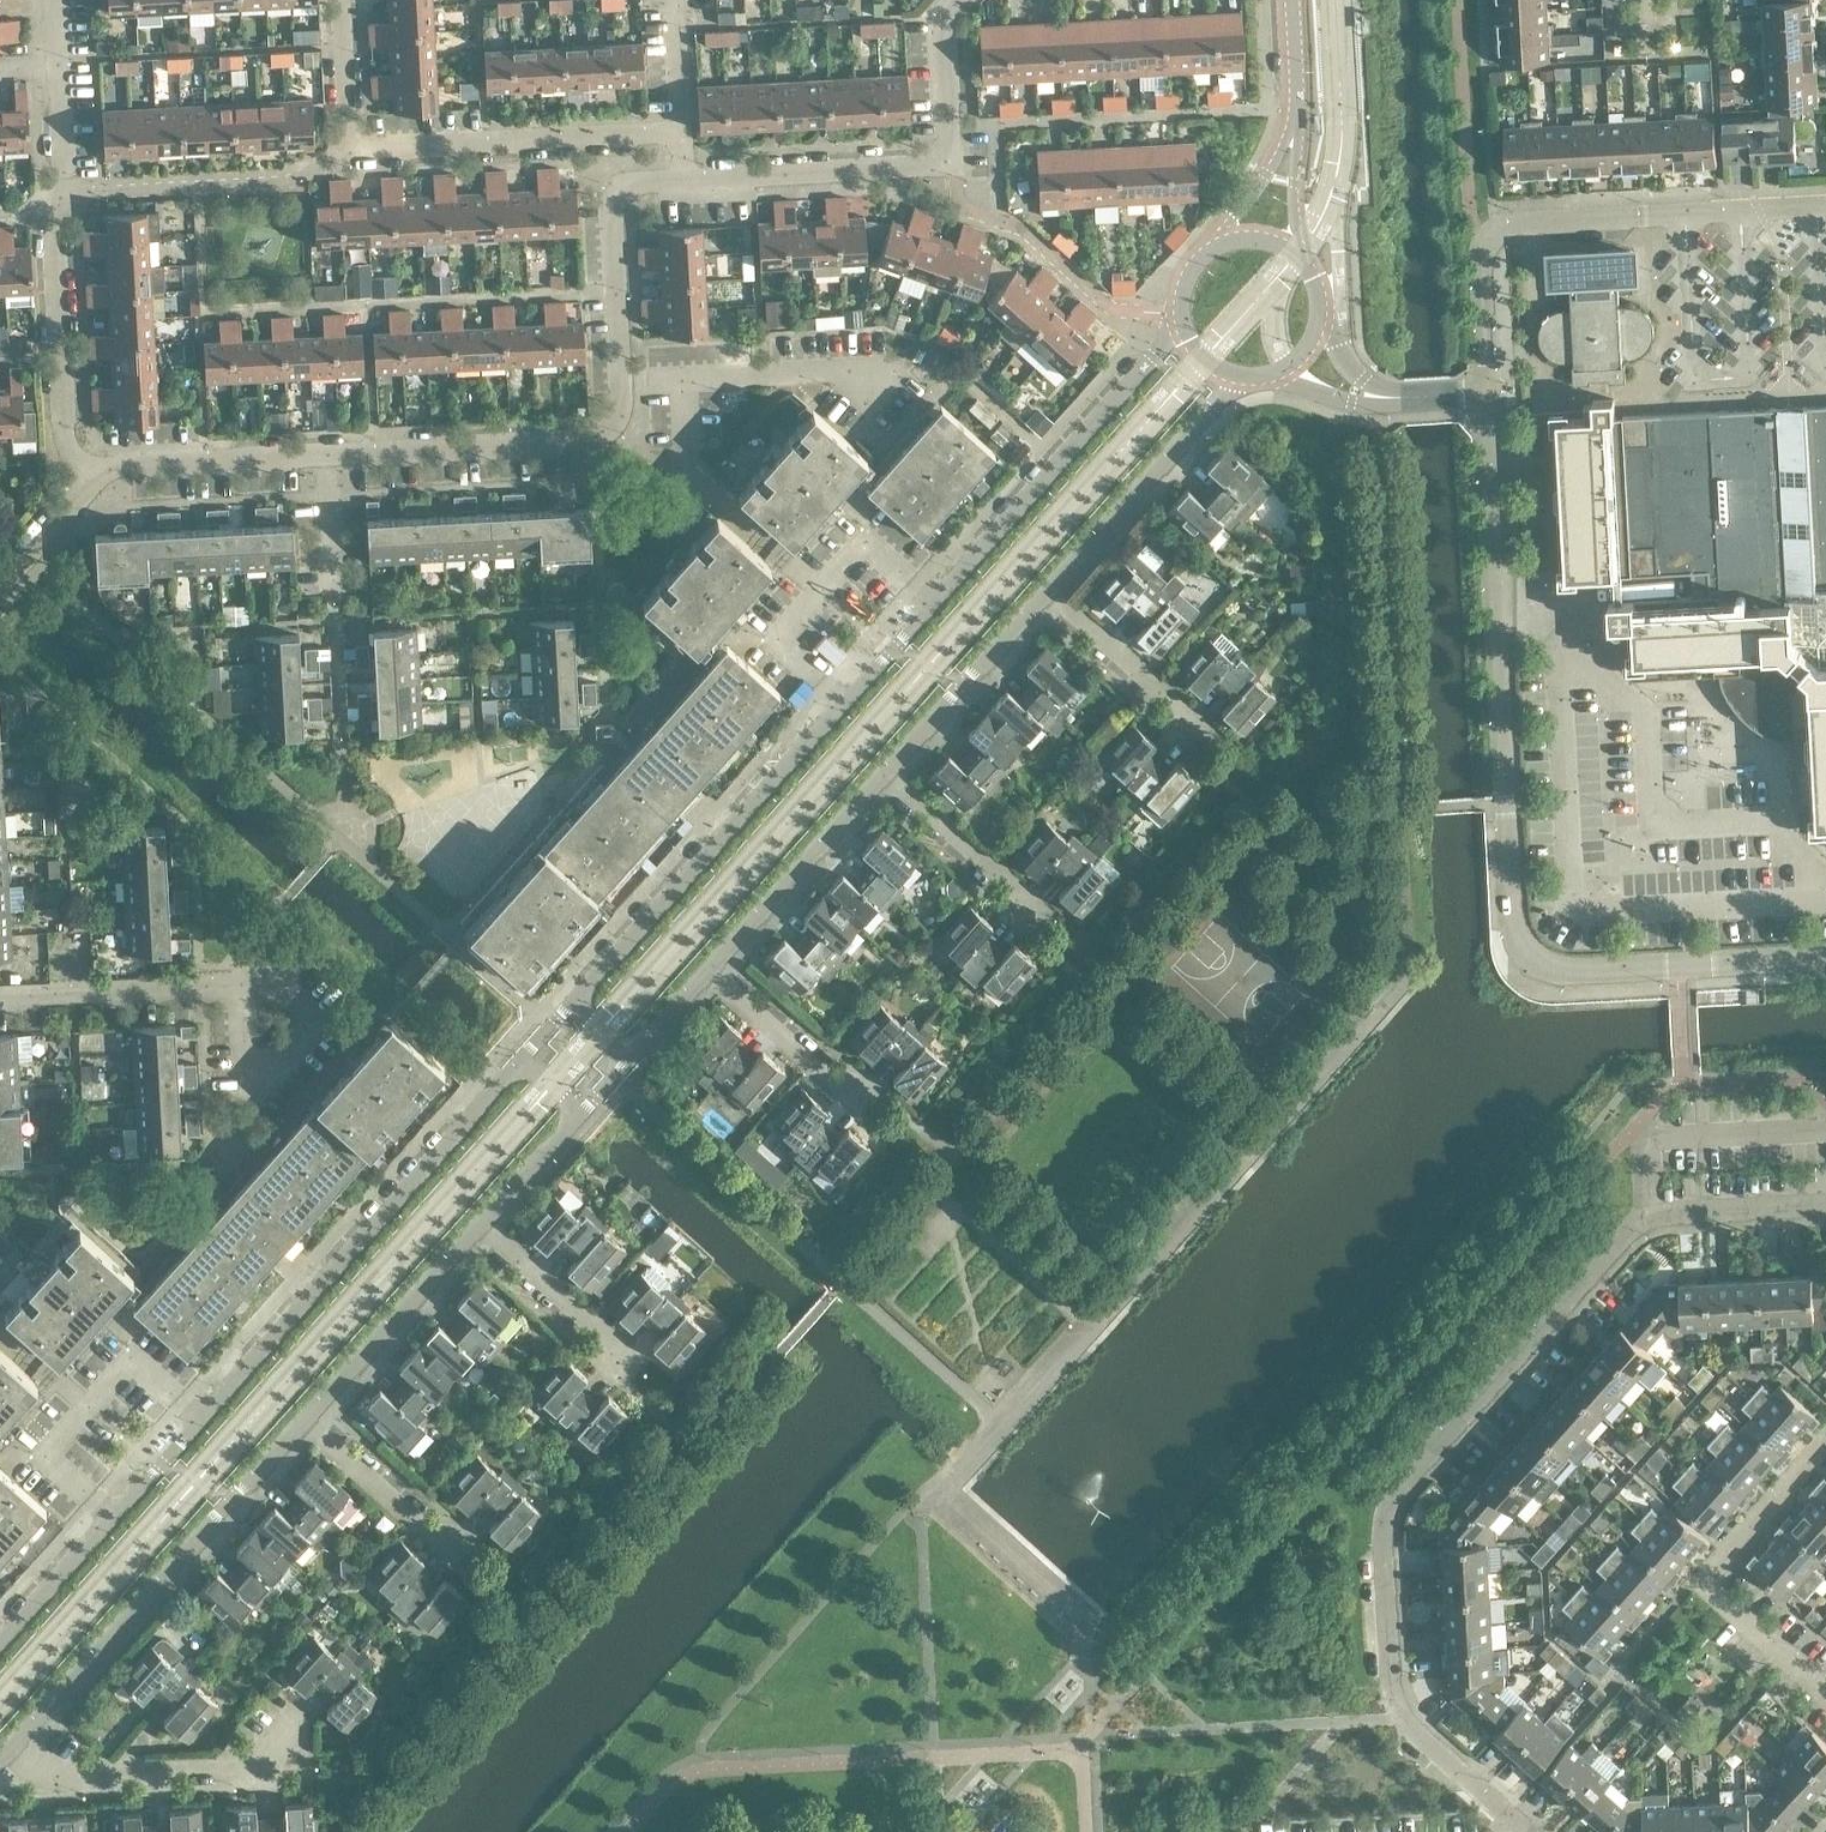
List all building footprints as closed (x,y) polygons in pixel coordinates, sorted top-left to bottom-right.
[(136,11),(136,0),(108,0),(109,12),(136,11)] [(136,11),(162,9),(162,0),(136,0),(136,11)] [(162,9),(188,8),(187,0),(162,0),(162,9)] [(509,14),(508,0),(497,1),(498,14),(509,14)] [(521,13),(520,0),(510,0),(508,0),(509,14),(521,13)] [(612,0),(601,0),(601,9),(613,8),(612,0)] [(863,17),(885,16),(885,0),(880,0),(863,1),(863,17)] [(1499,11),(1547,8),(1547,0),(1498,0),(1499,11)] [(1757,5),(1763,4),(1764,18),(1758,18),(1758,26),(1813,23),(1812,0),(1757,0),(1757,5)] [(432,4),(389,7),(390,22),(369,23),(370,34),(433,30),(432,4)] [(1583,5),(1583,29),(1605,29),(1605,5),(1583,5)] [(1547,8),(1499,11),(1500,37),(1554,34),(1554,23),(1548,23),(1547,8)] [(721,22),(740,20),(739,11),(720,12),(721,22)] [(1241,11),(1214,13),(1217,69),(1244,68),(1241,11)] [(1214,13),(1188,14),(1191,70),(1217,69),(1214,13)] [(1188,14),(1162,15),(1165,72),(1191,70),(1188,14)] [(1162,15),(1136,17),(1139,73),(1165,72),(1162,15)] [(1136,17),(1110,18),(1113,75),(1139,73),(1136,17)] [(19,29),(18,18),(0,19),(0,30),(19,29)] [(1110,18),(1084,19),(1087,76),(1113,75),(1110,18)] [(1084,19),(1058,21),(1061,77),(1087,76),(1084,19)] [(894,20),(859,22),(860,38),(895,36),(894,20)] [(1058,21),(1032,22),(1035,79),(1061,77),(1058,21)] [(1032,22),(1006,24),(1009,80),(1035,79),(1032,22)] [(1813,23),(1758,26),(1759,30),(1765,30),(1766,45),(1760,45),(1761,53),(1815,50),(1813,23)] [(982,82),(1009,80),(1006,24),(979,25),(982,82)] [(0,30),(0,41),(20,40),(19,29),(0,30)] [(739,29),(704,31),(705,46),(740,44),(739,29)] [(433,30),(370,34),(371,44),(391,43),(392,58),(435,56),(433,30)] [(1554,34),(1500,37),(1501,64),(1550,61),(1549,44),(1555,44),(1554,34)] [(642,42),(615,43),(617,83),(644,82),(642,42)] [(615,43),(589,44),(591,85),(617,83),(615,43)] [(589,44),(563,46),(565,86),(591,85),(589,44)] [(563,46),(537,47),(539,88),(565,86),(563,46)] [(537,47),(511,49),(513,89),(539,88),(537,47)] [(304,66),(322,65),(321,49),(303,50),(304,66)] [(511,49),(484,50),(486,90),(513,89),(511,49)] [(295,65),(294,50),(282,51),(283,66),(295,65)] [(1815,50),(1761,53),(1761,66),(1766,66),(1767,80),(1816,78),(1815,50)] [(283,66),(282,51),(271,51),(272,67),(283,66)] [(231,68),(230,53),(219,54),(220,69),(231,68)] [(243,68),(242,53),(230,53),(231,68),(243,68)] [(179,72),(178,56),(167,57),(168,72),(179,72)] [(192,71),(191,56),(178,56),(179,72),(192,71)] [(435,56),(392,58),(393,73),(372,74),(373,86),(436,82),(435,56)] [(139,73),(138,58),(126,59),(127,73),(139,73)] [(127,73),(126,59),(115,60),(115,74),(127,73)] [(1583,64),(1586,79),(1605,76),(1602,61),(1583,64)] [(1685,78),(1700,78),(1700,61),(1684,62),(1685,78)] [(1728,62),(1719,62),(1720,84),(1729,83),(1728,62)] [(907,74),(879,75),(882,130),(884,130),(887,128),(888,126),(888,118),(909,117),(907,74)] [(879,75),(854,77),(856,120),(876,119),(876,126),(878,129),(881,130),(882,130),(879,75)] [(854,77),(828,78),(831,133),(832,133),(835,131),(836,128),(836,121),(856,120),(854,77)] [(828,78),(802,80),(804,123),(824,122),(825,129),(826,132),(829,133),(831,133),(828,78)] [(1816,78),(1767,80),(1769,108),(1804,107),(1818,106),(1816,78)] [(802,80),(776,81),(779,136),(783,134),(784,131),(784,124),(804,123),(802,80)] [(776,81),(750,83),(753,126),(773,125),(773,132),(775,135),(779,136),(776,81)] [(436,82),(373,86),(373,96),(394,95),(394,112),(438,109),(436,82)] [(724,84),(727,139),(729,139),(731,137),(733,134),(732,127),(753,126),(750,83),(724,84)] [(724,84),(697,85),(700,129),(721,128),(721,135),(723,138),(726,139),(727,139),(724,84)] [(16,109),(1,110),(3,150),(30,148),(29,131),(30,131),(29,126),(27,88),(15,89),(16,109)] [(1219,103),(1218,90),(1207,91),(1207,104),(1219,103)] [(1219,103),(1230,103),(1230,90),(1218,90),(1219,103)] [(1167,106),(1178,106),(1178,92),(1167,93),(1167,106)] [(1167,106),(1167,93),(1155,94),(1156,107),(1167,106)] [(1115,109),(1126,109),(1125,95),(1114,96),(1115,109)] [(1115,109),(1114,96),(1103,96),(1103,110),(1115,109)] [(312,98),(285,100),(287,143),(305,142),(305,148),(314,148),(314,142),(312,98)] [(1063,112),(1075,111),(1074,98),(1062,99),(1063,112)] [(1063,112),(1062,99),(1051,99),(1052,113),(1063,112)] [(285,100),(259,101),(262,151),(270,150),(269,144),(287,143),(285,100)] [(259,101),(233,103),(235,146),(253,145),(253,151),(262,151),(259,101)] [(1011,115),(1011,101),(999,102),(1000,115),(1011,115)] [(1011,115),(1023,114),(1022,101),(1011,101),(1011,115)] [(233,103),(207,104),(210,153),(218,153),(218,147),(235,146),(233,103)] [(207,104),(181,106),(184,149),(201,148),(202,154),(210,153),(207,104)] [(181,106),(155,107),(158,156),(166,156),(166,150),(184,149),(181,106)] [(155,107),(129,108),(132,152),(150,151),(150,157),(158,156),(155,107)] [(1765,119),(1752,120),(1754,160),(1797,158),(1796,142),(1805,141),(1811,139),(1815,135),(1817,129),(1815,123),(1810,119),(1804,118),(1804,107),(1769,108),(1770,116),(1765,117),(1765,119)] [(129,108),(102,110),(105,159),(115,159),(114,152),(132,152),(129,108)] [(1677,119),(1662,119),(1664,168),(1690,167),(1687,112),(1677,113),(1677,119)] [(1698,112),(1687,112),(1690,167),(1717,165),(1715,117),(1698,117),(1698,112)] [(1625,121),(1610,122),(1613,171),(1638,169),(1635,115),(1625,116),(1625,121)] [(1646,115),(1635,115),(1638,169),(1664,168),(1662,119),(1646,120),(1646,115)] [(1723,119),(1725,162),(1735,161),(1735,169),(1755,167),(1754,160),(1752,120),(1752,117),(1723,119)] [(1573,124),(1558,125),(1561,174),(1587,172),(1584,118),(1573,119),(1573,124)] [(1594,118),(1584,118),(1587,172),(1613,171),(1610,122),(1595,123),(1594,118)] [(1543,120),(1531,121),(1535,175),(1561,174),(1558,125),(1543,126),(1543,120)] [(1508,177),(1535,175),(1531,121),(1521,121),(1522,127),(1505,128),(1508,177)] [(1195,141),(1167,143),(1171,200),(1197,198),(1195,141)] [(1167,143),(1141,144),(1144,201),(1171,200),(1167,143)] [(1141,144),(1116,146),(1119,202),(1144,201),(1141,144)] [(1116,146),(1090,147),(1093,204),(1119,202),(1116,146)] [(1090,147),(1063,149),(1067,205),(1093,204),(1090,147)] [(1040,207),(1067,205),(1063,149),(1036,150),(1040,207)] [(547,168),(537,169),(538,189),(522,190),(525,233),(551,231),(547,168)] [(559,188),(558,168),(547,168),(551,231),(578,230),(576,187),(559,188)] [(507,191),(506,170),(496,171),(499,234),(525,233),(522,190),(507,191)] [(496,171),(485,172),(486,192),(471,193),(473,236),(499,234),(496,171)] [(456,193),(455,173),(444,174),(447,237),(473,236),(471,193),(456,193)] [(444,174),(433,174),(434,194),(419,195),(421,239),(447,237),(444,174)] [(403,196),(402,176),(392,177),(395,240),(421,239),(419,195),(403,196)] [(392,177),(381,177),(382,197),(367,198),(369,241),(395,240),(392,177)] [(339,179),(329,180),(330,200),(314,201),(316,244),(343,243),(339,179)] [(352,199),(350,179),(339,179),(343,243),(369,241),(367,198),(352,199)] [(847,217),(846,196),(835,197),(839,260),(866,259),(864,216),(847,217)] [(839,260),(835,197),(825,198),(826,218),(811,219),(813,262),(814,275),(840,273),(839,260)] [(784,200),(773,201),(774,221),(758,222),(760,265),(787,263),(784,200)] [(796,220),(795,200),(784,200),(787,263),(813,262),(811,219),(796,220)] [(878,260),(903,269),(924,210),(914,206),(908,225),(892,220),(878,260)] [(935,213),(924,210),(903,269),(928,278),(942,237),(928,232),(935,213)] [(104,231),(84,232),(85,243),(148,239),(147,212),(104,214),(104,231)] [(956,242),(942,237),(928,278),(952,287),(973,227),(963,223),(956,242)] [(1182,240),(1190,231),(1180,223),(1172,231),(1182,240)] [(14,246),(13,226),(3,227),(6,291),(33,289),(32,276),(33,275),(33,270),(32,270),(31,246),(14,246)] [(683,228),(658,229),(659,246),(639,247),(640,257),(703,254),(701,227),(688,228),(688,227),(683,227),(683,228)] [(983,230),(973,227),(952,287),(978,296),(992,255),(976,250),(983,230)] [(1060,229),(1051,239),(1059,246),(1068,237),(1060,229)] [(1182,240),(1172,231),(1164,240),(1174,249),(1182,240)] [(1068,237),(1059,246),(1068,255),(1077,245),(1068,237)] [(148,239),(85,243),(86,253),(106,252),(106,267),(150,265),(148,239)] [(1561,295),(1562,309),(1552,312),(1545,319),(1541,327),(1540,337),(1543,347),(1549,354),(1558,359),(1567,361),(1575,360),(1575,365),(1573,365),(1574,384),(1591,383),(1591,380),(1609,379),(1609,383),(1626,382),(1626,363),(1623,363),(1623,358),(1631,357),(1640,355),(1647,350),(1652,343),(1655,334),(1654,325),(1651,317),(1645,310),(1637,306),(1628,305),(1620,305),(1619,292),(1635,292),(1633,269),(1632,250),(1617,251),(1617,249),(1599,250),(1599,254),(1588,254),(1588,251),(1569,252),(1569,254),(1555,255),(1556,272),(1555,272),(1556,295),(1561,295)] [(703,254),(640,257),(640,268),(660,267),(661,282),(704,280),(703,254)] [(373,259),(354,259),(355,291),(400,290),(399,272),(374,272),(373,259)] [(150,265),(106,267),(107,282),(87,284),(88,294),(151,291),(150,265)] [(1016,269),(1010,276),(1006,273),(999,280),(1003,283),(987,301),(1007,319),(1050,272),(1042,265),(1028,280),(1016,269)] [(1050,272),(1007,319),(1026,337),(1055,305),(1044,295),(1058,280),(1050,272)] [(550,287),(564,286),(564,274),(550,274),(550,287)] [(317,280),(316,293),(347,294),(348,281),(317,280)] [(704,280),(661,282),(662,297),(642,298),(643,309),(706,306),(704,280)] [(1124,294),(1123,280),(1112,281),(1112,295),(1124,294)] [(1124,294),(1135,293),(1135,280),(1123,280),(1124,294)] [(151,291),(88,294),(88,305),(108,304),(109,319),(152,316),(151,291)] [(1055,305),(1026,337),(1046,354),(1088,307),(1080,300),(1067,315),(1055,305)] [(566,321),(565,301),(555,302),(558,362),(585,361),(583,320),(566,321)] [(545,322),(530,323),(532,364),(558,362),(555,302),(544,302),(545,322)] [(514,324),(513,304),(503,305),(506,365),(532,364),(530,323),(514,324)] [(493,325),(478,326),(480,366),(506,365),(503,305),(492,305),(493,325)] [(768,325),(786,325),(785,305),(767,306),(768,325)] [(706,306),(643,309),(643,320),(663,319),(664,335),(689,334),(694,334),(707,333),(706,306)] [(463,327),(462,307),(451,308),(454,368),(480,366),(478,326),(463,327)] [(1088,307),(1046,354),(1066,373),(1095,341),(1082,329),(1096,315),(1088,307)] [(441,328),(426,329),(428,369),(454,368),(451,308),(440,308),(441,328)] [(389,331),(373,332),(375,372),(402,371),(399,310),(388,311),(389,331)] [(410,310),(399,310),(402,371),(428,369),(426,329),(411,330),(410,310)] [(344,313),(333,314),(337,374),(364,373),(362,332),(345,333),(344,313)] [(324,335),(309,335),(311,376),(337,374),(333,314),(323,314),(324,335)] [(152,316),(109,319),(110,334),(90,335),(91,346),(154,342),(152,316)] [(292,316),(282,317),(285,377),(311,376),(309,335),(293,336),(292,316)] [(272,337),(257,338),(259,379),(285,377),(282,317),(271,317),(272,337)] [(241,319),(229,320),(233,380),(259,379),(257,338),(242,339),(241,319)] [(220,340),(204,341),(206,382),(233,380),(229,320),(219,320),(220,340)] [(9,349),(9,351),(29,350),(29,338),(8,340),(9,343),(6,344),(6,349),(9,349)] [(154,342),(91,346),(91,357),(111,355),(112,371),(155,368),(154,342)] [(10,367),(11,387),(0,388),(0,431),(25,430),(22,366),(10,367)] [(155,368),(112,371),(113,386),(93,387),(93,398),(157,394),(155,368)] [(986,368),(977,378),(984,385),(993,374),(986,368)] [(200,392),(199,377),(190,378),(191,393),(200,392)] [(988,389),(1000,401),(1012,389),(999,377),(988,389)] [(157,394),(93,398),(94,409),(114,407),(115,424),(158,421),(157,394)] [(977,398),(969,407),(990,426),(998,417),(977,398)] [(1793,407),(1718,411),(1709,419),(1648,423),(1643,415),(1615,417),(1615,399),(1593,399),(1594,417),(1561,419),(1572,577),(1609,575),(1611,625),(1634,623),(1635,677),(1719,673),(1724,686),(1736,706),(1750,722),(1764,731),(1782,738),(1797,739),(1801,824),(1825,823),(1825,405),(1793,407)] [(866,488),(919,536),(994,453),(941,405),(866,488)] [(813,409),(738,493),(791,541),(866,457),(813,409)] [(1001,445),(1014,431),(1002,420),(989,434),(1001,445)] [(1274,487),(1261,476),(1226,445),(1206,467),(1222,481),(1212,492),(1236,513),(1241,518),(1244,520),(1274,487)] [(1241,518),(1236,513),(1212,492),(1203,503),(1187,488),(1167,511),(1202,542),(1221,521),(1231,530),(1241,518)] [(503,507),(525,505),(525,491),(502,493),(503,507)] [(454,509),(477,508),(476,494),(454,495),(454,509)] [(405,512),(428,511),(427,497),(405,498),(405,512)] [(390,518),(380,518),(378,499),(366,500),(367,519),(369,562),(392,561),(390,518)] [(267,519),(266,505),(255,506),(256,520),(267,519)] [(267,519),(278,519),(277,505),(266,505),(267,519)] [(218,522),(229,521),(228,507),(217,508),(218,522)] [(589,507),(566,508),(569,560),(592,559),(589,507)] [(218,522),(217,508),(206,509),(207,523),(218,522)] [(569,560),(566,508),(544,509),(547,561),(569,560)] [(544,509),(522,511),(524,554),(540,553),(541,561),(547,561),(544,509)] [(169,525),(181,524),(180,510),(168,511),(169,525)] [(169,525),(168,511),(157,512),(158,526),(169,525)] [(522,511),(500,512),(502,555),(524,554),(522,511)] [(500,512),(478,513),(480,556),(502,555),(500,512)] [(478,513),(456,514),(458,557),(480,556),(478,513)] [(456,514),(434,515),(436,559),(458,557),(456,514)] [(434,515),(412,517),(414,560),(436,559),(434,515)] [(717,516),(670,568),(642,600),(624,584),(622,582),(618,581),(615,582),(611,584),(608,587),(607,591),(607,595),(609,599),(666,650),(668,654),(669,658),(667,661),(621,714),(629,721),(770,564),(717,516)] [(412,517),(390,518),(392,561),(414,560),(412,517)] [(293,523),(267,524),(269,568),(295,566),(293,523)] [(267,524),(243,526),(245,569),(269,568),(267,524)] [(243,526),(218,527),(220,570),(245,569),(243,526)] [(218,527),(194,529),(196,572),(220,570),(218,527)] [(194,529),(169,530),(172,573),(196,572),(194,529)] [(169,530),(145,531),(147,583),(149,583),(148,574),(172,573),(169,530)] [(145,531),(133,532),(120,533),(123,584),(147,583),(145,531)] [(95,534),(97,567),(98,586),(123,584),(120,533),(95,534)] [(1139,610),(1165,580),(1133,551),(1092,596),(1114,616),(1128,600),(1139,610)] [(1168,601),(1172,596),(1184,583),(1173,572),(1165,580),(1139,610),(1150,619),(1135,635),(1157,655),(1189,620),(1168,601)] [(530,621),(531,646),(574,644),(573,619),(530,621)] [(373,629),(374,655),(417,652),(416,627),(373,629)] [(580,644),(594,643),(593,632),(579,633),(580,644)] [(255,636),(257,661),(300,659),(299,634),(255,636)] [(1215,677),(1225,687),(1251,658),(1239,648),(1231,657),(1210,638),(1178,673),(1200,693),(1215,677)] [(580,655),(594,654),(594,643),(580,644),(580,655)] [(355,656),(369,655),(369,644),(355,645),(355,656)] [(574,644),(531,646),(533,671),(576,668),(574,644)] [(688,774),(698,783),(779,692),(726,644),(643,737),(652,745),(647,751),(681,782),(688,774)] [(1032,693),(1056,714),(1061,719),(1071,707),(1062,699),(1081,678),(1045,646),(1026,668),(1041,682),(1032,693)] [(305,659),(319,658),(318,647),(304,648),(305,659)] [(417,652),(374,655),(376,679),(418,677),(417,652)] [(356,667),(370,667),(369,655),(355,656),(356,667)] [(306,670),(320,669),(319,658),(305,659),(306,670)] [(1251,658),(1225,687),(1236,696),(1222,712),(1244,732),(1275,697),(1254,678),(1263,668),(1251,658)] [(300,659),(257,661),(258,686),(301,683),(300,659)] [(576,668),(533,671),(534,695),(577,693),(576,668)] [(418,677),(376,679),(377,704),(420,701),(418,677)] [(582,693),(596,692),(596,681),(582,682),(582,693)] [(301,683),(258,686),(259,710),(302,708),(301,683)] [(1006,690),(987,711),(1022,743),(1041,722),(1045,726),(1056,714),(1032,693),(1022,704),(1006,690)] [(583,704),(597,703),(596,692),(582,693),(583,704)] [(358,705),(372,704),(371,693),(357,694),(358,705)] [(577,693),(534,695),(535,721),(578,718),(577,693)] [(308,708),(322,707),(321,696),(307,696),(308,708)] [(420,701),(377,704),(378,729),(421,727),(420,701)] [(358,716),(372,715),(372,704),(358,705),(358,716)] [(308,718),(322,718),(322,707),(308,708),(308,718)] [(302,708),(259,710),(260,720),(261,736),(304,733),(302,708)] [(0,711),(0,734),(8,733),(7,711),(0,711)] [(1022,743),(987,711),(967,733),(983,747),(974,758),(1004,785),(1011,777),(1004,772),(1008,768),(1004,764),(1022,743)] [(613,740),(621,731),(612,723),(595,724),(596,740),(613,740)] [(1119,781),(1131,792),(1152,768),(1141,759),(1155,743),(1133,723),(1102,758),(1123,777),(1119,781)] [(0,734),(0,756),(1,756),(0,740),(2,739),(9,739),(8,733),(0,734)] [(987,791),(996,781),(1003,786),(1004,785),(974,758),(964,769),(948,754),(928,776),(964,808),(983,787),(987,791)] [(624,757),(468,931),(522,979),(676,807),(666,799),(673,791),(639,760),(634,766),(624,757)] [(1163,778),(1152,768),(1131,792),(1142,803),(1140,805),(1161,824),(1199,782),(1177,762),(1163,778)] [(1051,859),(1062,869),(1083,845),(1071,835),(1067,839),(1046,820),(1014,855),(1037,875),(1051,859)] [(121,828),(122,854),(165,851),(164,826),(121,828)] [(877,866),(867,876),(891,898),(902,886),(897,882),(916,861),(881,829),(861,851),(877,866)] [(171,851),(185,850),(184,839),(170,840),(171,851)] [(1083,845),(1062,869),(1072,879),(1058,895),(1080,914),(1112,879),(1091,860),(1095,856),(1083,845)] [(171,862),(185,862),(185,850),(171,851),(171,862)] [(165,851),(122,854),(124,878),(167,876),(165,851)] [(1613,877),(1651,877),(1651,857),(1613,857),(1613,877)] [(0,869),(0,891),(8,891),(7,868),(0,869)] [(842,873),(823,895),(858,926),(876,906),(881,910),(891,898),(867,876),(858,887),(842,873)] [(167,876),(124,878),(125,903),(168,900),(167,876)] [(173,900),(187,899),(187,888),(173,889),(173,900)] [(0,891),(0,914),(10,913),(8,891),(0,891)] [(858,926),(823,895),(803,916),(819,930),(809,941),(833,963),(844,951),(839,947),(858,926)] [(174,911),(185,910),(188,910),(187,899),(173,900),(174,911)] [(168,900),(125,903),(126,927),(170,925),(168,900)] [(951,969),(963,979),(989,950),(978,941),(992,925),(970,905),(938,940),(960,959),(951,969)] [(0,914),(0,936),(11,936),(10,913),(0,914)] [(170,925),(126,927),(128,953),(171,950),(170,925)] [(0,936),(0,960),(12,959),(11,936),(0,936)] [(176,950),(185,949),(190,949),(189,937),(175,937),(176,950)] [(838,967),(833,963),(809,941),(800,952),(784,938),(764,960),(799,991),(818,970),(828,979),(838,967)] [(1000,960),(989,950),(963,979),(975,990),(983,980),(1004,999),(1036,964),(1014,944),(1000,960)] [(1758,986),(1745,987),(1746,1001),(1759,1001),(1758,986)] [(886,1044),(896,1053),(918,1029),(906,1019),(902,1023),(881,1004),(849,1040),(871,1060),(886,1044)] [(709,1067),(705,1071),(697,1079),(709,1089),(712,1087),(738,1058),(727,1048),(741,1032),(719,1012),(687,1048),(709,1067)] [(279,1230),(289,1238),(443,1066),(390,1018),(234,1192),(244,1201),(238,1207),(272,1238),(279,1230)] [(195,1036),(194,1024),(180,1024),(181,1037),(195,1036)] [(922,1024),(918,1029),(896,1053),(907,1063),(893,1079),(915,1099),(947,1063),(925,1044),(934,1035),(922,1024)] [(175,1025),(132,1027),(133,1052),(176,1050),(175,1025)] [(0,1034),(0,1056),(17,1055),(16,1033),(0,1034)] [(176,1050),(133,1052),(135,1077),(178,1074),(176,1050)] [(748,1067),(738,1058),(712,1087),(724,1097),(726,1094),(747,1113),(785,1071),(762,1051),(748,1067)] [(0,1056),(0,1076),(18,1075),(17,1055),(0,1056)] [(183,1074),(197,1073),(196,1063),(182,1063),(183,1074)] [(184,1086),(185,1086),(197,1085),(197,1073),(183,1074),(184,1086)] [(178,1074),(135,1077),(136,1101),(179,1099),(178,1074)] [(0,1076),(0,1097),(20,1095),(18,1075),(0,1076)] [(786,1153),(798,1163),(823,1135),(813,1125),(827,1109),(805,1089),(773,1125),(794,1143),(786,1153)] [(0,1097),(0,1117),(29,1115),(29,1106),(20,1106),(20,1095),(0,1097)] [(179,1099),(136,1101),(137,1126),(180,1124),(179,1099)] [(186,1123),(199,1122),(199,1112),(185,1112),(186,1123)] [(0,1117),(0,1137),(30,1136),(29,1115),(0,1117)] [(186,1135),(200,1134),(199,1122),(186,1123),(186,1135)] [(180,1124),(137,1126),(139,1151),(182,1149),(180,1124)] [(834,1144),(823,1135),(798,1163),(809,1174),(818,1165),(839,1183),(870,1148),(848,1128),(834,1144)] [(0,1137),(0,1159),(31,1157),(30,1136),(0,1137)] [(198,1167),(199,1180),(199,1184),(208,1192),(215,1183),(214,1166),(198,1167)] [(60,1210),(63,1213),(55,1222),(71,1236),(5,1310),(58,1358),(199,1202),(190,1194),(141,1248),(138,1248),(134,1248),(132,1246),(76,1196),(72,1194),(68,1193),(64,1194),(61,1197),(59,1201),(59,1205),(60,1210)] [(560,1234),(570,1244),(596,1215),(585,1204),(576,1214),(555,1195),(523,1230),(546,1250),(560,1234)] [(133,1305),(186,1353),(267,1263),(258,1254),(265,1246),(230,1216),(225,1222),(215,1213),(133,1305)] [(596,1215),(570,1244),(581,1253),(567,1269),(589,1289),(625,1249),(604,1230),(608,1225),(596,1215)] [(646,1311),(656,1320),(678,1297),(666,1286),(662,1290),(641,1272),(609,1307),(631,1327),(646,1311)] [(1811,1275),(1813,1318),(1813,1328),(1825,1327),(1825,1274),(1811,1275)] [(1811,1275),(1785,1276),(1787,1319),(1813,1318),(1811,1275)] [(1785,1276),(1759,1278),(1761,1321),(1787,1319),(1785,1276)] [(1759,1278),(1734,1279),(1735,1322),(1761,1321),(1759,1278)] [(1734,1279),(1708,1281),(1710,1323),(1735,1322),(1734,1279)] [(473,1316),(463,1327),(492,1353),(503,1341),(493,1333),(512,1312),(477,1280),(457,1302),(473,1316)] [(1708,1281),(1682,1282),(1684,1325),(1710,1323),(1708,1281)] [(1662,1283),(1622,1327),(1645,1348),(1646,1347),(1663,1329),(1670,1336),(1685,1335),(1684,1325),(1682,1282),(1662,1283)] [(678,1297),(656,1320),(667,1330),(653,1346),(675,1366),(707,1330),(685,1312),(689,1307),(678,1297)] [(438,1324),(418,1345),(454,1377),(472,1356),(482,1365),(492,1353),(463,1327),(454,1338),(438,1324)] [(1645,1348),(1622,1327),(1605,1346),(1636,1375),(1655,1355),(1646,1347),(1645,1348)] [(1763,1359),(1775,1358),(1774,1344),(1762,1345),(1763,1359)] [(454,1377),(418,1345),(399,1367),(415,1381),(405,1392),(429,1413),(440,1401),(435,1397),(454,1377)] [(1763,1359),(1762,1345),(1751,1345),(1752,1360),(1763,1359)] [(1636,1375),(1605,1346),(1587,1366),(1619,1395),(1636,1375)] [(1726,1361),(1738,1360),(1737,1346),(1725,1347),(1726,1361)] [(37,1382),(0,1349),(0,1423),(37,1382)] [(1803,1353),(1793,1363),(1802,1371),(1811,1361),(1803,1353)] [(550,1415),(562,1426),(583,1402),(573,1392),(587,1376),(565,1356),(533,1392),(554,1411),(550,1415)] [(1811,1361),(1802,1371),(1810,1379),(1820,1368),(1811,1361)] [(1696,1372),(1707,1382),(1715,1373),(1704,1363),(1696,1372)] [(1787,1383),(1795,1375),(1784,1365),(1777,1374),(1787,1383)] [(1619,1395),(1587,1366),(1570,1385),(1602,1414),(1619,1395)] [(1689,1381),(1699,1390),(1707,1382),(1696,1372),(1689,1381)] [(1709,1390),(1720,1400),(1728,1391),(1717,1382),(1709,1390)] [(1762,1383),(1752,1394),(1798,1435),(1807,1424),(1812,1428),(1821,1419),(1781,1384),(1773,1393),(1762,1383)] [(1602,1414),(1570,1385),(1553,1404),(1585,1433),(1602,1414)] [(429,1413),(405,1392),(396,1403),(380,1388),(360,1410),(406,1451),(425,1429),(419,1424),(429,1413)] [(1709,1390),(1701,1399),(1712,1409),(1720,1400),(1709,1390)] [(1798,1435),(1752,1394),(1742,1405),(1753,1415),(1746,1423),(1785,1458),(1793,1450),(1788,1446),(1798,1435)] [(594,1411),(583,1402),(562,1426),(574,1436),(578,1432),(599,1451),(631,1415),(608,1395),(594,1411)] [(1668,1404),(1679,1413),(1687,1404),(1676,1395),(1668,1404)] [(1585,1433),(1553,1404),(1535,1424),(1567,1452),(1585,1433)] [(1660,1412),(1671,1422),(1679,1413),(1668,1404),(1660,1412)] [(1674,1429),(1685,1439),(1693,1430),(1682,1420),(1674,1429)] [(1728,1422),(1718,1433),(1763,1474),(1773,1463),(1778,1467),(1785,1458),(1746,1423),(1739,1431),(1728,1422)] [(1567,1452),(1535,1424),(1518,1443),(1550,1472),(1567,1452)] [(1674,1429),(1667,1437),(1677,1447),(1685,1439),(1674,1429)] [(1763,1474),(1718,1433),(1708,1444),(1718,1454),(1711,1462),(1750,1497),(1758,1489),(1753,1484),(1763,1474)] [(1633,1442),(1644,1452),(1652,1443),(1641,1434),(1633,1442)] [(1626,1451),(1637,1460),(1644,1452),(1633,1442),(1626,1451)] [(1550,1472),(1518,1443),(1501,1462),(1533,1491),(1550,1472)] [(482,1493),(493,1503),(514,1479),(503,1468),(499,1473),(478,1454),(446,1489),(468,1509),(482,1493)] [(1639,1468),(1649,1478),(1657,1470),(1646,1460),(1639,1468)] [(1693,1460),(1683,1472),(1728,1512),(1738,1501),(1743,1505),(1750,1497),(1711,1462),(1704,1470),(1693,1460)] [(310,1498),(300,1509),(329,1535),(339,1523),(330,1515),(349,1494),(314,1462),(294,1484),(310,1498)] [(1533,1491),(1501,1462),(1483,1482),(1507,1502),(1506,1504),(1514,1511),(1533,1491)] [(46,1510),(0,1469),(0,1561),(46,1510)] [(1599,1481),(1610,1491),(1617,1482),(1607,1472),(1599,1481)] [(1728,1512),(1683,1472),(1673,1483),(1684,1492),(1675,1501),(1715,1537),(1724,1527),(1719,1523),(1728,1512)] [(1637,1492),(1645,1483),(1634,1474),(1626,1482),(1637,1492)] [(1825,1476),(1817,1484),(1825,1492),(1825,1477),(1825,1476)] [(514,1479),(493,1503),(504,1513),(489,1528),(511,1548),(543,1513),(522,1494),(526,1490),(514,1479)] [(1591,1489),(1602,1499),(1610,1491),(1599,1481),(1591,1489)] [(1507,1502),(1483,1482),(1444,1526),(1445,1546),(1488,1543),(1488,1544),(1498,1544),(1497,1529),(1490,1523),(1506,1504),(1507,1502)] [(1817,1484),(1809,1493),(1814,1497),(1805,1508),(1825,1527),(1825,1492),(1817,1484)] [(1617,1514),(1606,1505),(1599,1513),(1609,1523),(1617,1514)] [(275,1506),(255,1527),(290,1559),(309,1538),(318,1547),(329,1535),(300,1509),(290,1520),(275,1506)] [(1652,1506),(1642,1517),(1687,1558),(1697,1547),(1702,1552),(1710,1542),(1671,1507),(1662,1516),(1652,1506)] [(1805,1508),(1795,1519),(1790,1514),(1782,1523),(1822,1558),(1825,1554),(1825,1527),(1805,1508)] [(1564,1519),(1575,1529),(1583,1520),(1572,1511),(1564,1519)] [(1609,1523),(1599,1513),(1591,1522),(1602,1532),(1609,1523)] [(1687,1558),(1642,1517),(1632,1529),(1642,1538),(1635,1546),(1675,1582),(1682,1573),(1677,1569),(1687,1558)] [(1557,1528),(1568,1537),(1575,1529),(1564,1519),(1557,1528)] [(1822,1558),(1782,1523),(1775,1531),(1780,1535),(1770,1546),(1815,1587),(1825,1576),(1815,1566),(1822,1558)] [(290,1559),(255,1527),(236,1549),(251,1563),(242,1574),(271,1600),(281,1588),(272,1580),(290,1559)] [(382,1603),(394,1613),(420,1584),(409,1575),(423,1559),(401,1539),(370,1574),(391,1593),(382,1603)] [(1540,1547),(1550,1557),(1558,1548),(1547,1539),(1540,1547)] [(1488,1543),(1445,1546),(1446,1572),(1489,1569),(1488,1544),(1488,1543)] [(1564,1552),(1575,1562),(1583,1553),(1572,1543),(1564,1552)] [(1617,1545),(1607,1556),(1653,1597),(1662,1586),(1667,1590),(1675,1582),(1635,1546),(1628,1554),(1617,1545)] [(1815,1587),(1770,1546),(1760,1557),(1755,1553),(1747,1562),(1786,1598),(1795,1589),(1805,1598),(1815,1587)] [(1532,1556),(1543,1565),(1550,1557),(1540,1547),(1532,1556)] [(1564,1552),(1556,1561),(1567,1570),(1575,1562),(1564,1552)] [(1653,1597),(1607,1556),(1597,1567),(1608,1577),(1600,1585),(1640,1620),(1648,1612),(1643,1607),(1653,1597)] [(1489,1569),(1446,1572),(1448,1598),(1491,1595),(1489,1569)] [(255,1607),(256,1606),(262,1610),(271,1600),(242,1574),(232,1585),(216,1570),(197,1592),(232,1624),(251,1603),(255,1607)] [(431,1594),(420,1584),(394,1613),(406,1624),(414,1614),(435,1633),(467,1598),(445,1578),(431,1594)] [(1543,1593),(1542,1581),(1528,1583),(1529,1593),(1543,1593)] [(1583,1583),(1572,1595),(1618,1635),(1628,1624),(1633,1629),(1640,1620),(1600,1585),(1593,1593),(1583,1583)] [(1491,1595),(1448,1598),(1449,1624),(1492,1621),(1491,1595)] [(1618,1635),(1572,1595),(1563,1605),(1573,1615),(1565,1624),(1605,1660),(1613,1650),(1608,1646),(1618,1635)] [(1816,1624),(1824,1616),(1813,1606),(1805,1615),(1816,1624)] [(1544,1618),(1544,1607),(1530,1607),(1530,1619),(1544,1618)] [(303,1628),(310,1619),(303,1614),(296,1622),(303,1628)] [(1544,1618),(1530,1619),(1531,1630),(1545,1630),(1544,1618)] [(1492,1621),(1449,1624),(1450,1650),(1493,1647),(1492,1621)] [(1555,1636),(1566,1645),(1573,1637),(1563,1627),(1555,1636)] [(319,1675),(330,1685),(351,1661),(340,1650),(336,1655),(315,1636),(283,1671),(305,1691),(319,1675)] [(1576,1665),(1550,1641),(1541,1652),(1566,1675),(1576,1665)] [(157,1684),(167,1694),(189,1670),(177,1659),(173,1664),(152,1645),(120,1680),(142,1700),(157,1684)] [(1493,1647),(1450,1650),(1452,1676),(1495,1673),(1495,1672),(1493,1647)] [(351,1661),(330,1685),(341,1694),(327,1710),(349,1730),(380,1695),(359,1676),(363,1671),(351,1661)] [(189,1670),(167,1694),(178,1703),(164,1719),(186,1739),(218,1703),(197,1685),(201,1680),(189,1670)] [(1495,1673),(1452,1676),(1453,1696),(1497,1735),(1518,1711),(1517,1710),(1499,1694),(1506,1686),(1505,1672),(1495,1672),(1495,1673)] [(1607,1692),(1598,1685),(1589,1695),(1597,1703),(1607,1692)] [(1770,1707),(1777,1698),(1767,1689),(1759,1697),(1770,1707)] [(1645,1702),(1636,1694),(1626,1705),(1635,1713),(1645,1702)] [(1690,1696),(1678,1709),(1690,1720),(1702,1707),(1690,1696)] [(1525,1702),(1517,1710),(1518,1711),(1497,1735),(1516,1753),(1545,1720),(1525,1702)] [(1645,1702),(1635,1713),(1644,1721),(1653,1710),(1645,1702)] [(1545,1720),(1516,1753),(1537,1771),(1565,1739),(1545,1720)] [(1739,1720),(1716,1746),(1726,1755),(1750,1729),(1739,1720)] [(1693,1746),(1667,1723),(1658,1733),(1684,1757),(1693,1746)] [(1813,1730),(1795,1751),(1825,1779),(1825,1742),(1813,1730)] [(1571,1743),(1542,1776),(1562,1794),(1591,1762),(1592,1762),(1602,1750),(1593,1742),(1582,1753),(1571,1743)] [(1712,1765),(1711,1751),(1699,1752),(1700,1766),(1712,1765)] [(1795,1751),(1777,1771),(1785,1778),(1786,1777),(1809,1799),(1825,1780),(1825,1779),(1795,1751)] [(1591,1762),(1562,1794),(1582,1811),(1612,1780),(1592,1762),(1591,1762)] [(1747,1801),(1749,1831),(1780,1831),(1809,1799),(1786,1777),(1785,1778),(1768,1797),(1761,1790),(1746,1791),(1747,1801)] [(1612,1780),(1582,1811),(1605,1831),(1645,1831),(1644,1797),(1631,1797),(1612,1780)] [(1722,1802),(1723,1831),(1749,1831),(1747,1801),(1734,1802),(1733,1787),(1721,1788),(1722,1802)] [(1670,1805),(1669,1793),(1644,1794),(1644,1797),(1645,1831),(1671,1831),(1670,1805)] [(272,1825),(272,1831),(316,1831),(315,1801),(285,1803),(286,1824),(272,1825)] [(1696,1804),(1697,1831),(1723,1831),(1722,1802),(1696,1804)] [(272,1825),(257,1826),(256,1804),(226,1806),(228,1831),(272,1831),(272,1825)] [(1670,1805),(1671,1831),(1697,1831),(1696,1804),(1670,1805)] [(157,1831),(201,1831),(200,1807),(170,1809),(171,1830),(157,1831)] [(157,1831),(142,1831),(141,1811),(112,1812),(113,1831),(157,1831)] [(85,1814),(55,1815),(56,1831),(86,1831),(85,1814)] [(26,1817),(0,1819),(0,1831),(27,1831),(26,1817)]
